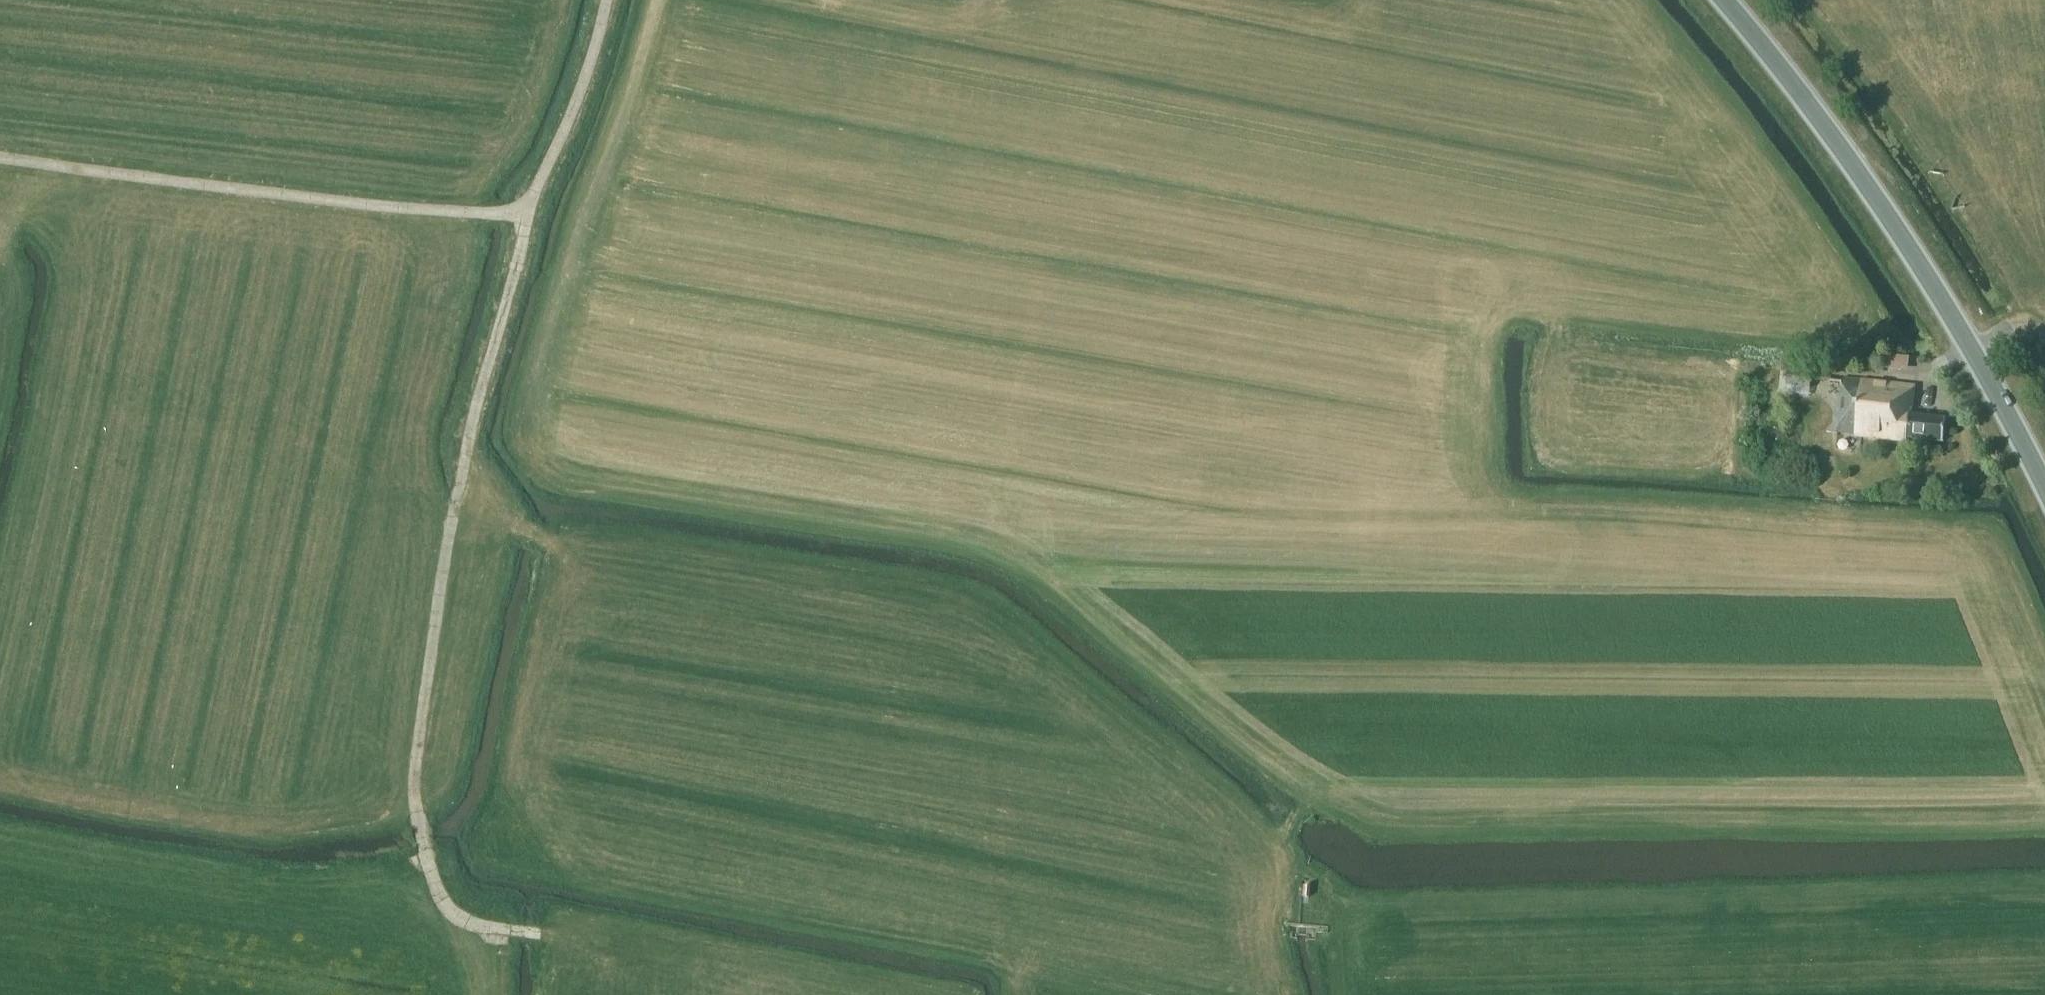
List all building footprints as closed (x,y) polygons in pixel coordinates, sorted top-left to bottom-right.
[(1907,373),(1911,363),(1891,356),(1887,366),(1907,373)] [(1787,372),(1785,388),(1810,391),(1812,375),(1787,372)] [(1843,382),(1838,437),(1906,444),(1906,440),(1943,444),(1945,418),(1912,415),(1915,389),(1887,386),(1886,392),(1875,391),(1876,385),(1843,382)]
